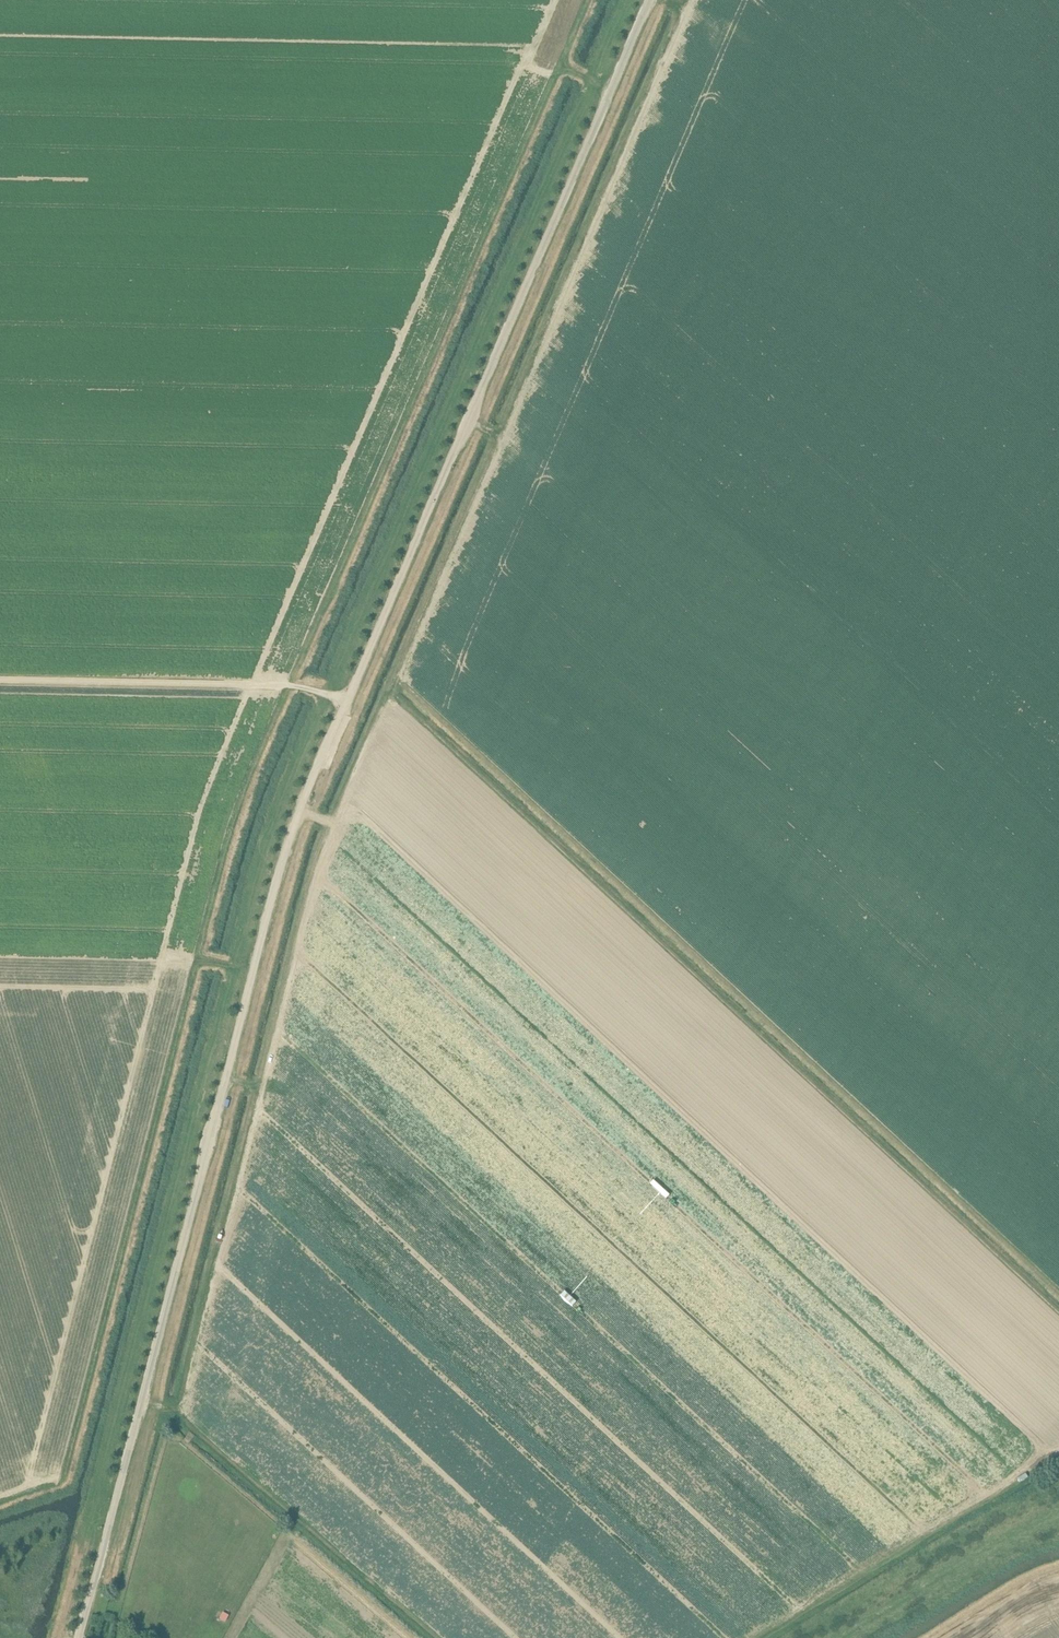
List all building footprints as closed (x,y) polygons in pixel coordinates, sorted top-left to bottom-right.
[(218,1611),(215,1617),(226,1623),(229,1617),(231,1613),(224,1609),(222,1613),(218,1611)]
